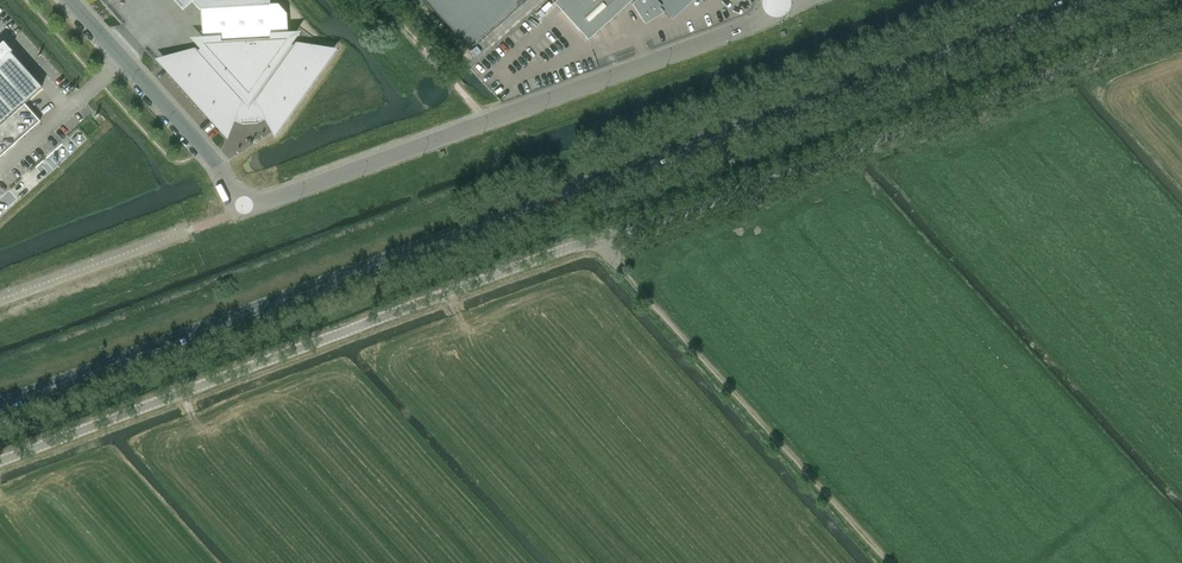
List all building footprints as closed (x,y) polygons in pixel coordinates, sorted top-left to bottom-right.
[(182,10),(193,0),(173,0),(182,10)] [(470,50),(525,0),(424,0),(470,50)] [(554,3),(588,40),(631,2),(643,20),(660,9),(659,8),(661,7),(670,17),(689,0),(558,0),(554,3)] [(323,54),(325,48),(295,43),(293,46),(286,41),(288,39),(286,14),(281,8),(270,9),(269,5),(201,9),(203,43),(202,43),(204,45),(198,51),(196,49),(166,56),(167,57),(168,60),(171,66),(174,71),(178,77),(182,82),(184,84),(187,90),(192,94),(196,99),(200,104),(205,108),(207,111),(212,115),(215,117),(220,121),(225,125),(230,128),(231,128),(235,118),(240,120),(242,120),(245,121),(247,121),(250,121),(252,121),(254,120),(257,120),(264,116),(269,126),(274,122),(279,118),(283,113),(288,108),(292,103),(296,98),(300,93),(304,88),(307,82),(311,77),(314,71),(317,66),(320,60),(323,54)] [(40,121),(24,103),(42,87),(32,77),(32,76),(27,70),(9,51),(0,59),(0,156),(40,121)]
